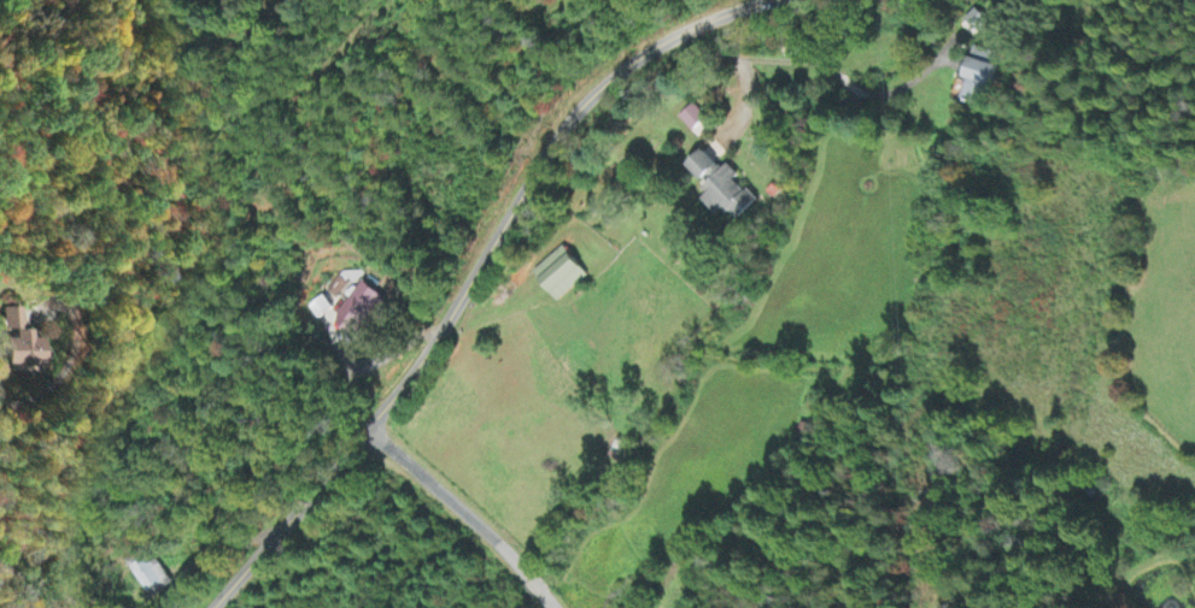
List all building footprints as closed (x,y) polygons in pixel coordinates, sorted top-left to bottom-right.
[(972,39),(988,22),(975,11),(959,28),(972,39)] [(995,67),(991,65),(994,55),(976,49),(957,106),(980,114),(995,67)] [(679,119),(692,132),(706,119),(693,106),(679,119)] [(722,171),(704,152),(688,168),(708,189),(699,199),(720,221),(729,213),(738,222),(757,204),(736,181),(739,178),(728,166),(722,171)] [(559,304),(588,277),(562,248),(532,275),(559,304)] [(334,298),(345,285),(337,278),(326,292),(334,298)] [(332,323),(353,339),(384,300),(363,284),(332,323)] [(317,321),(331,310),(321,298),(307,309),(317,321)] [(44,340),(34,340),(34,332),(24,332),(24,310),(5,309),(5,332),(16,332),(16,340),(6,340),(6,368),(44,368),(44,340)] [(150,598),(171,582),(151,555),(130,570),(150,598)]
